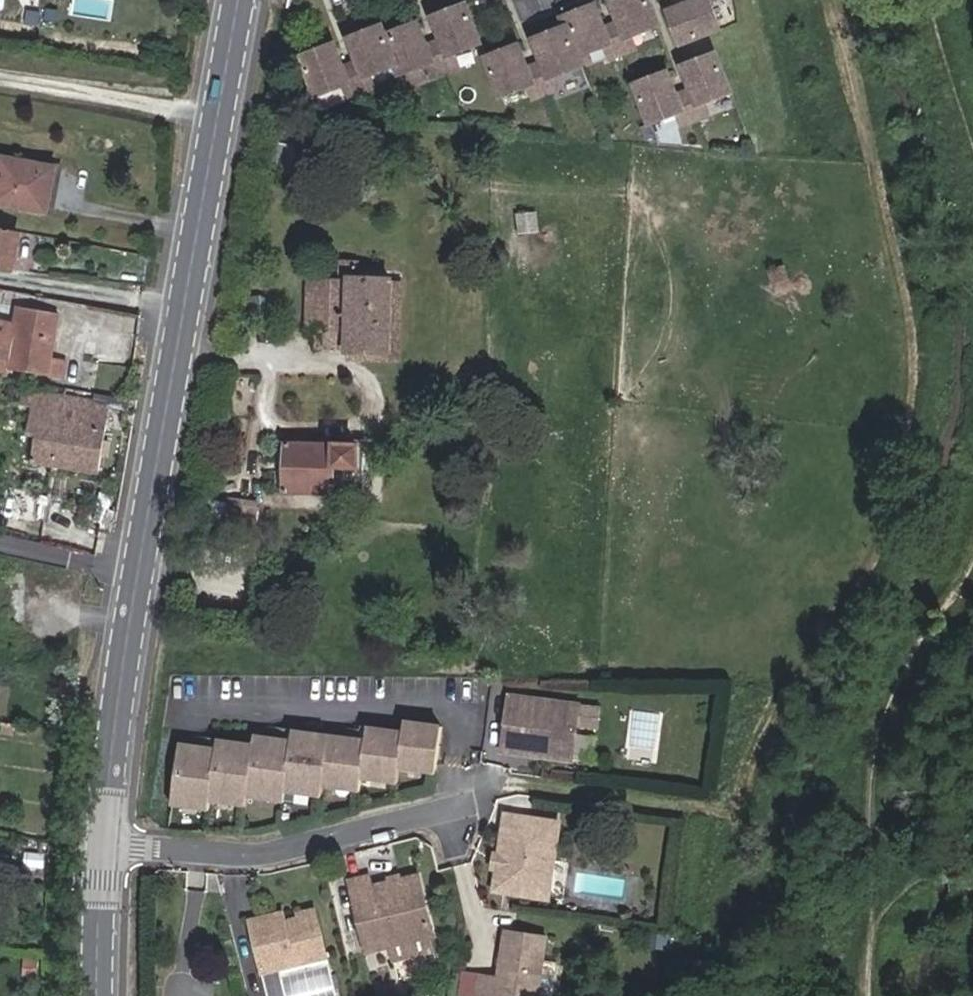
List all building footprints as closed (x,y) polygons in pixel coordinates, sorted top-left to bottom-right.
[(574,55),(601,45),(604,53),(630,43),(627,35),(655,24),(645,0),(607,0),(615,21),(600,27),(591,2),(558,15),(562,25),(529,37),(539,61),(524,67),(515,43),(481,56),(497,96),(524,85),(527,93),(554,83),(551,75),(578,65),(574,55)] [(664,8),(676,41),(717,25),(707,0),(684,0),(664,8)] [(427,72),(453,62),(450,54),(478,43),(462,3),(429,16),(438,40),(423,46),(414,22),(382,34),(378,24),(345,37),(354,61),(340,67),(330,43),(297,56),(313,96),(340,85),(343,93),(369,83),(366,75),(393,65),(397,75),(424,64),(427,72)] [(703,109),(700,101),(727,90),(711,50),(678,63),(688,87),(673,93),(663,69),(630,82),(647,122),(674,111),(677,119),(703,109)] [(730,94),(708,102),(712,115),(735,108),(730,94)] [(40,212),(48,167),(0,158),(0,205),(40,212)] [(3,271),(11,231),(0,229),(0,270),(3,271)] [(345,349),(389,350),(391,280),(349,279),(349,264),(332,263),(332,278),(309,277),(307,331),(315,331),(346,332),(345,349)] [(400,361),(404,281),(391,280),(389,350),(389,361),(400,361)] [(7,356),(5,365),(45,372),(56,313),(17,306),(13,323),(0,320),(0,355),(7,356)] [(315,331),(314,348),(345,349),(346,332),(315,331)] [(384,361),(389,361),(389,350),(345,349),(345,360),(384,361)] [(32,463),(98,472),(108,404),(20,390),(17,406),(32,408),(28,434),(36,436),(32,463)] [(285,489),(362,493),(365,438),(351,438),(343,437),(343,446),(287,444),(285,489)] [(565,760),(569,729),(589,731),(592,712),(502,698),(495,750),(565,760)] [(13,734),(14,724),(1,722),(0,725),(0,732),(13,734)] [(576,731),(573,757),(595,759),(598,733),(576,731)] [(209,754),(207,763),(171,758),(164,805),(202,811),(203,802),(239,807),(240,798),(277,803),(279,793),(314,798),(316,788),(353,793),(353,789),(354,780),(390,785),(391,779),(393,770),(429,775),(434,737),(397,732),(395,741),(395,747),(358,742),(357,755),(321,750),(284,745),(283,755),(246,750),(245,753),(245,759),(209,754)] [(277,748),(247,744),(246,750),(283,755),(284,745),(321,750),(357,755),(358,742),(395,747),(395,741),(353,735),(352,748),(279,738),(277,748)] [(202,756),(172,752),(171,758),(207,763),(209,754),(245,759),(245,753),(203,747),(202,756)] [(391,779),(427,784),(429,775),(393,770),(391,779)] [(353,789),(389,794),(390,785),(354,780),(353,789)] [(314,798),(351,803),(353,793),(316,788),(314,798)] [(277,803),(313,808),(314,798),(279,793),(277,803)] [(277,803),(240,798),(239,807),(276,812),(277,803)] [(239,807),(203,802),(202,811),(238,816),(239,807)] [(201,819),(202,811),(164,805),(163,814),(201,819)] [(543,857),(549,858),(554,820),(504,813),(502,827),(498,827),(495,851),(494,855),(498,855),(497,865),(493,865),(493,866),(493,867),(490,889),(538,895),(543,857)] [(498,855),(494,855),(495,851),(490,850),(488,867),(493,867),(493,866),(493,865),(497,865),(498,855)] [(383,881),(364,885),(361,874),(340,879),(358,950),(382,944),(421,934),(424,934),(409,874),(391,879),(389,879),(390,883),(386,884),(385,880),(383,881)] [(390,874),(382,876),(383,881),(385,880),(386,884),(390,883),(389,879),(391,879),(390,874)] [(258,926),(279,920),(277,911),(256,916),(258,926)] [(310,912),(279,920),(258,926),(256,916),(242,920),(261,995),(331,995),(310,912)] [(550,935),(501,929),(498,951),(483,949),(478,995),(543,995),(550,935)] [(386,958),(425,949),(421,934),(382,944),(386,958)]
